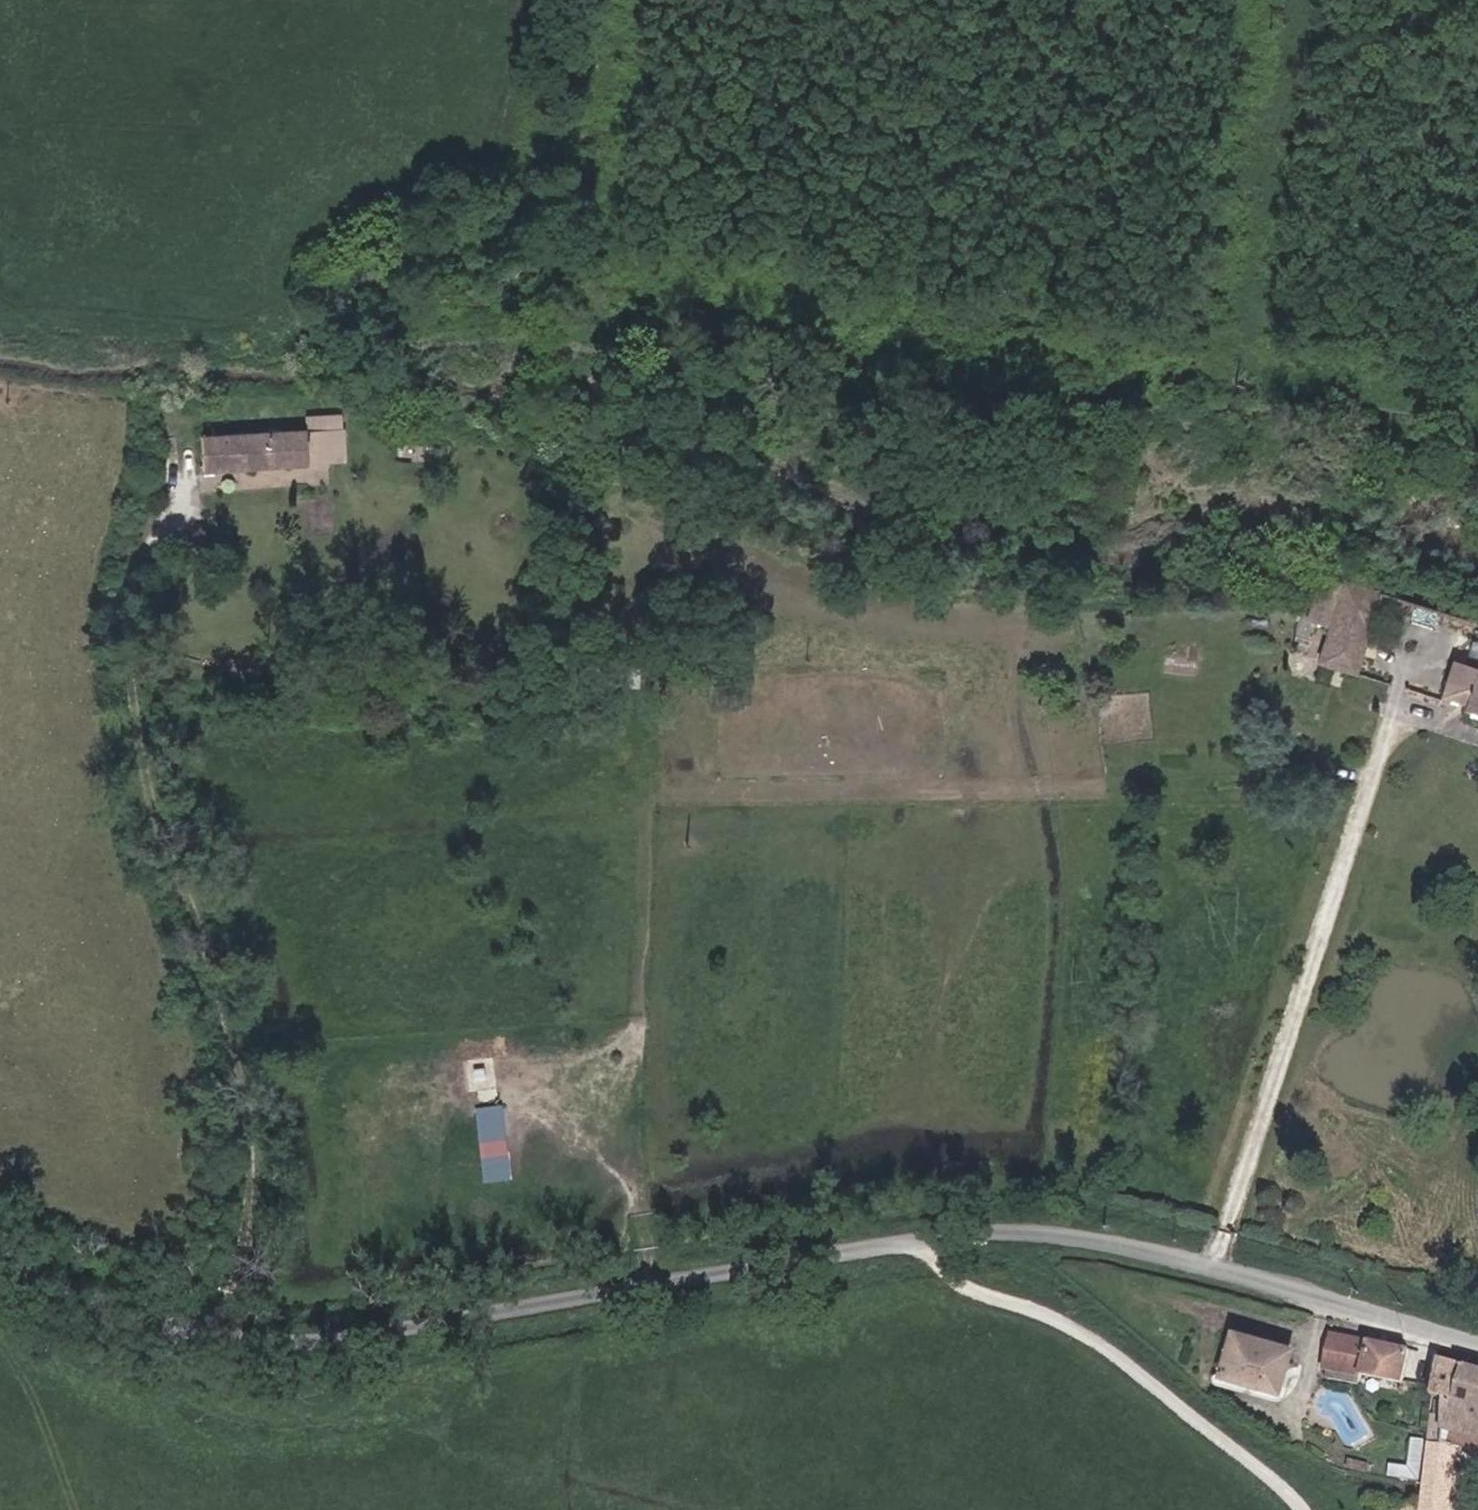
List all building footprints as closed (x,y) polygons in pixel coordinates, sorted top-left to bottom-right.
[(342,453),(345,451),(345,448),(344,429),(306,430),(308,464),(327,463),(336,458),(339,456),(341,455),(342,453)] [(308,464),(306,430),(201,437),(204,471),(308,464)] [(1356,673),(1381,593),(1344,581),(1318,662),(1356,673)] [(1477,670),(1453,662),(1442,695),(1467,702),(1466,708),(1477,712),(1477,667),(1477,670)] [(480,1106),(484,1182),(514,1181),(510,1105),(480,1106)] [(1276,1390),(1287,1347),(1230,1330),(1217,1373),(1276,1390)] [(1404,1385),(1412,1349),(1369,1340),(1331,1333),(1322,1368),(1328,1369),(1360,1376),(1404,1385)] [(1438,1357),(1436,1374),(1449,1376),(1444,1428),(1477,1438),(1477,1368),(1438,1357)] [(1360,1376),(1328,1369),(1327,1377),(1359,1383),(1360,1376)] [(1449,1444),(1463,1449),(1465,1445),(1477,1449),(1477,1438),(1444,1428),(1449,1376),(1436,1374),(1430,1417),(1434,1417),(1424,1509),(1441,1509),(1449,1444)] [(1418,1480),(1424,1440),(1412,1439),(1408,1467),(1390,1465),(1388,1476),(1418,1480)] [(1368,1464),(1349,1459),(1347,1467),(1366,1472),(1368,1464)]
